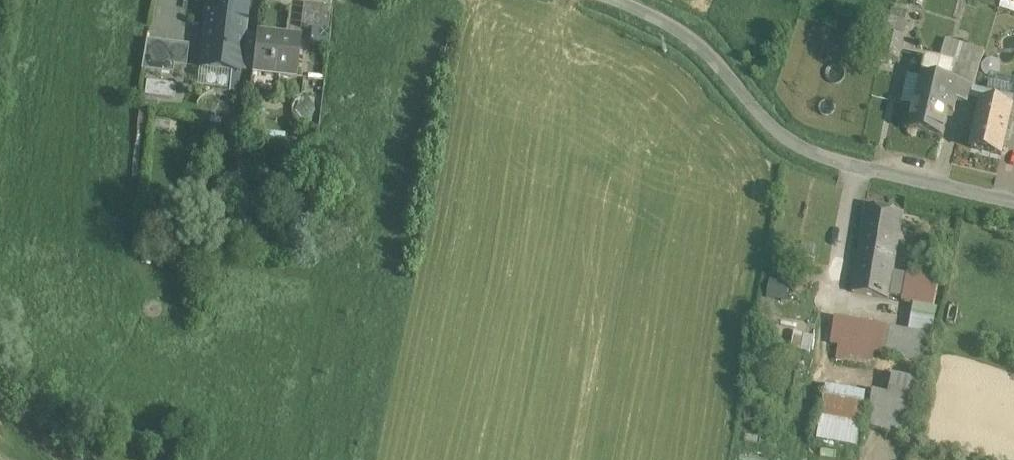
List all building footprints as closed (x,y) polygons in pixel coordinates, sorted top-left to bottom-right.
[(203,32),(226,35),(225,45),(244,48),(250,0),(207,0),(203,32)] [(302,28),(311,29),(312,29),(328,30),(331,7),(304,5),(302,28)] [(225,45),(226,35),(203,32),(198,69),(240,74),(244,48),(225,45)] [(257,36),(246,35),(241,75),(254,76),(258,37),(257,36)] [(295,80),(299,41),(259,36),(254,76),(295,80)] [(903,39),(890,37),(886,36),(882,58),(898,61),(899,61),(903,39)] [(185,68),(186,66),(188,46),(146,42),(141,71),(172,75),(173,67),(185,68)] [(951,84),(959,86),(960,86),(956,102),(968,105),(983,53),(961,46),(951,84)] [(943,138),(946,127),(946,126),(949,114),(953,114),(959,87),(959,86),(951,84),(955,67),(927,60),(910,130),(943,138)] [(990,92),(1013,91),(1013,77),(989,78),(990,92)] [(1000,94),(995,93),(992,105),(1011,109),(1013,98),(1013,97),(1000,94)] [(1001,154),(1006,132),(1011,110),(982,103),(972,148),(1001,154)] [(888,299),(903,214),(865,207),(852,292),(888,299)] [(908,271),(904,287),(902,302),(933,308),(939,277),(908,271)] [(844,345),(844,343),(848,320),(835,318),(831,342),(831,343),(843,345),(844,345)] [(849,320),(848,325),(844,345),(862,348),(867,324),(849,320)] [(867,324),(864,340),(864,341),(863,349),(881,352),(886,327),(867,324)] [(882,352),(911,357),(911,358),(928,361),(933,336),(886,327),(882,352)] [(837,359),(855,362),(861,363),(863,349),(840,345),(837,359)] [(895,383),(895,385),(895,386),(892,398),(876,395),(870,426),(871,426),(909,434),(919,387),(896,382),(895,383)] [(872,396),(831,387),(817,384),(806,439),(860,451),(861,450),(872,396)]
